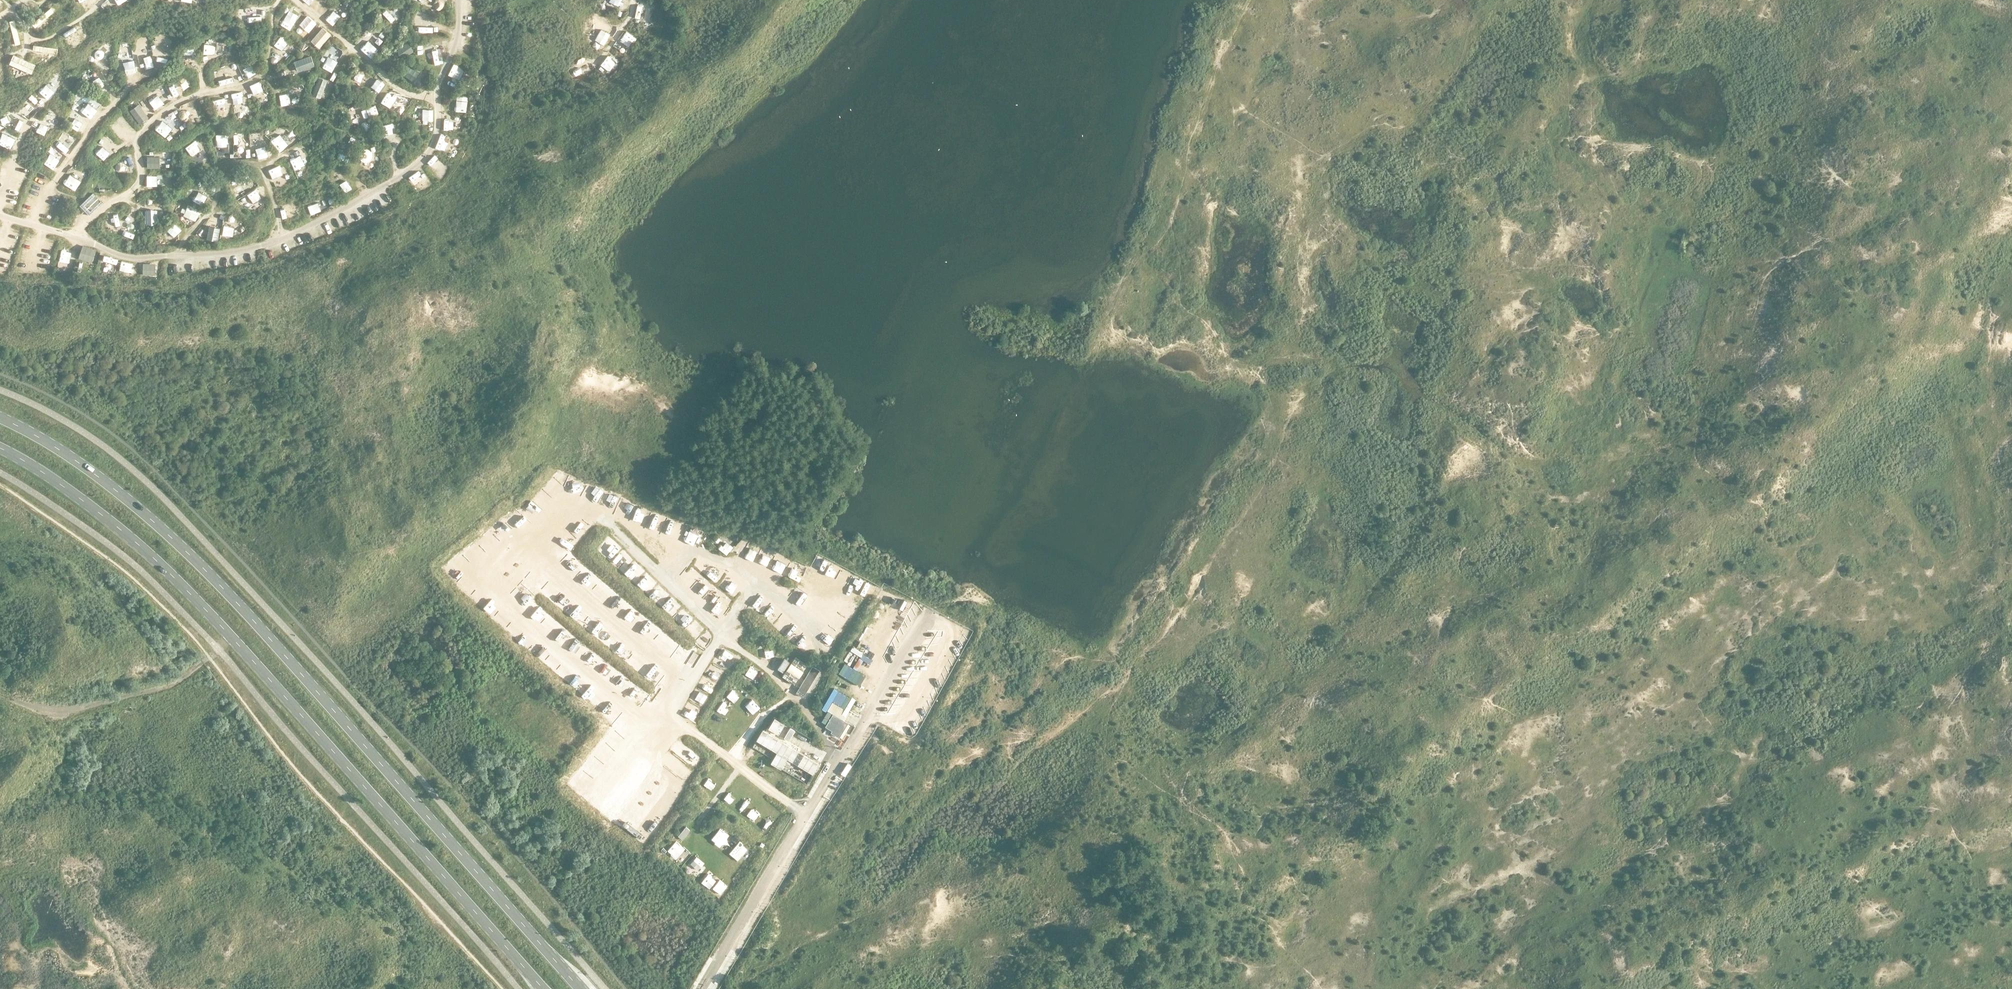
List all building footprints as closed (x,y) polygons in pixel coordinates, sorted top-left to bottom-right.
[(247,6),(248,14),(260,14),(260,5),(247,6)] [(50,6),(32,22),(36,27),(53,11),(50,6)] [(292,29),(298,13),(288,9),(282,25),(292,29)] [(333,24),(340,15),(332,10),(326,19),(333,24)] [(431,27),(435,17),(423,12),(419,22),(431,27)] [(16,44),(21,43),(15,19),(10,20),(16,44)] [(307,36),(314,26),(311,23),(303,33),(307,36)] [(310,41),(320,48),(331,33),(321,26),(310,41)] [(626,31),(620,41),(631,46),(636,36),(626,31)] [(599,34),(592,44),(601,50),(608,40),(599,34)] [(283,50),(286,40),(276,38),(274,47),(283,50)] [(370,57),(378,48),(367,39),(359,48),(370,57)] [(203,55),(215,56),(216,46),(204,45),(203,55)] [(32,73),(36,63),(13,54),(9,64),(32,73)] [(311,55),(295,59),(298,71),(315,66),(311,55)] [(323,67),(333,71),(337,59),(327,55),(323,67)] [(604,59),(597,67),(606,74),(613,65),(604,59)] [(248,77),(257,73),(252,64),(243,68),(248,77)] [(400,72),(406,77),(413,70),(407,64),(400,72)] [(453,64),(448,76),(459,80),(464,68),(453,64)] [(133,65),(123,67),(126,79),(136,76),(133,65)] [(100,89),(105,86),(102,77),(96,80),(100,89)] [(377,93),(383,83),(376,79),(370,89),(377,93)] [(314,93),(325,95),(327,82),(316,80),(314,93)] [(255,95),(265,90),(260,81),(250,86),(255,95)] [(38,92),(46,100),(54,92),(46,84),(38,92)] [(286,88),(290,98),(300,94),(296,84),(286,88)] [(234,100),(243,99),(242,89),(233,90),(234,100)] [(390,108),(399,97),(390,89),(381,100),(390,108)] [(149,100),(154,109),(164,103),(159,94),(149,100)] [(458,94),(455,109),(466,112),(470,97),(458,94)] [(92,97),(81,111),(89,118),(100,104),(92,97)] [(140,123),(149,115),(138,103),(129,111),(140,123)] [(349,108),(352,117),(361,113),(358,105),(349,108)] [(433,123),(433,110),(423,109),(423,122),(433,123)] [(68,121),(80,125),(83,114),(71,111),(68,121)] [(171,112),(165,117),(172,126),(178,121),(171,112)] [(163,119),(154,128),(164,137),(172,128),(163,119)] [(36,130),(44,134),(48,126),(41,122),(36,130)] [(385,124),(385,133),(394,134),(394,124),(385,124)] [(121,140),(129,134),(122,127),(115,133),(121,140)] [(15,137),(2,131),(0,136),(0,143),(10,148),(15,137)] [(215,134),(215,146),(225,147),(226,134),(215,134)] [(112,147),(115,144),(106,135),(103,137),(112,147)] [(283,135),(275,139),(280,148),(287,144),(283,135)] [(196,139),(186,145),(192,154),(201,148),(196,139)] [(250,142),(238,142),(239,157),(250,157),(250,142)] [(297,145),(288,150),(293,161),(303,156),(297,145)] [(343,157),(346,150),(340,147),(337,154),(343,157)] [(258,160),(268,159),(267,148),(257,149),(258,160)] [(132,152),(123,153),(124,163),(133,162),(132,152)] [(50,154),(44,162),(54,169),(60,160),(50,154)] [(145,155),(145,162),(156,161),(156,154),(145,155)] [(270,169),(274,178),(284,174),(280,165),(270,169)] [(409,177),(414,185),(425,178),(419,170),(409,177)] [(75,190),(82,180),(70,172),(63,183),(75,190)] [(147,175),(145,186),(155,187),(157,176),(147,175)] [(347,179),(340,182),(344,191),(351,188),(347,179)] [(232,188),(234,197),(244,194),(241,185),(232,188)] [(255,187),(247,194),(254,202),(262,196),(255,187)] [(92,194),(81,204),(91,214),(101,204),(92,194)] [(321,212),(333,206),(329,197),(317,203),(321,212)] [(194,220),(200,210),(188,203),(183,214),(194,220)] [(285,218),(294,214),(291,206),(282,209),(285,218)] [(158,211),(148,211),(148,220),(158,220),(158,211)] [(208,223),(218,227),(222,218),(211,214),(208,223)] [(137,225),(124,221),(121,235),(134,238),(137,225)] [(177,234),(182,227),(175,221),(170,228),(177,234)] [(233,236),(234,227),(224,225),(222,235),(233,236)] [(71,261),(72,249),(61,248),(60,260),(71,261)] [(92,260),(95,251),(85,248),(82,258),(92,260)] [(120,271),(131,271),(132,262),(120,261),(120,271)] [(142,263),(143,276),(155,275),(154,262),(142,263)] [(646,531),(655,536),(661,528),(652,522),(646,531)] [(608,533),(601,541),(608,548),(616,540),(608,533)] [(726,540),(719,548),(726,554),(733,546),(726,540)] [(740,554),(745,560),(752,554),(747,548),(740,554)] [(620,559),(628,564),(633,555),(625,550),(620,559)] [(788,561),(783,570),(793,574),(797,565),(788,561)] [(640,564),(633,572),(640,579),(648,571),(640,564)] [(679,579),(686,572),(679,565),(672,573),(679,579)] [(699,567),(691,574),(700,582),(707,574),(699,567)] [(670,606),(677,602),(672,594),(665,598),(670,606)] [(716,599),(710,611),(717,615),(723,603),(716,599)] [(690,613),(680,619),(685,627),(695,621),(690,613)] [(701,627),(695,635),(701,641),(708,632),(701,627)] [(790,643),(797,648),(802,642),(795,637),(790,643)] [(850,647),(848,654),(865,658),(867,651),(850,647)] [(787,674),(800,683),(813,663),(801,655),(787,674)] [(817,663),(801,689),(808,694),(824,667),(817,663)] [(857,684),(863,674),(845,663),(839,674),(857,684)] [(750,666),(745,674),(753,679),(757,671),(750,666)] [(824,681),(831,685),(834,680),(827,676),(824,681)] [(865,678),(858,683),(863,691),(870,687),(865,678)] [(726,713),(730,704),(723,701),(720,710),(726,713)] [(832,723),(830,726),(837,730),(836,732),(843,737),(852,723),(850,721),(855,712),(837,701),(831,710),(832,711),(829,716),(831,717),(828,721),(832,723)] [(754,703),(749,712),(759,718),(764,709),(754,703)] [(620,748),(639,725),(623,713),(605,736),(620,748)] [(844,776),(853,758),(848,755),(839,773),(844,776)] [(788,786),(795,792),(799,787),(792,781),(804,763),(797,759),(781,783),(787,788),(788,786)] [(608,785),(600,793),(612,804),(620,796),(608,785)] [(629,801),(625,807),(630,811),(634,806),(629,801)] [(710,839),(719,846),(729,834),(720,827),(710,839)] [(675,858),(685,848),(676,839),(666,850),(675,858)] [(729,853),(738,859),(748,846),(739,839),(729,853)] [(684,867),(693,873),(701,862),(692,856),(684,867)] [(724,859),(718,868),(726,873),(732,864),(724,859)] [(712,876),(706,885),(714,891),(720,883),(712,876)]
